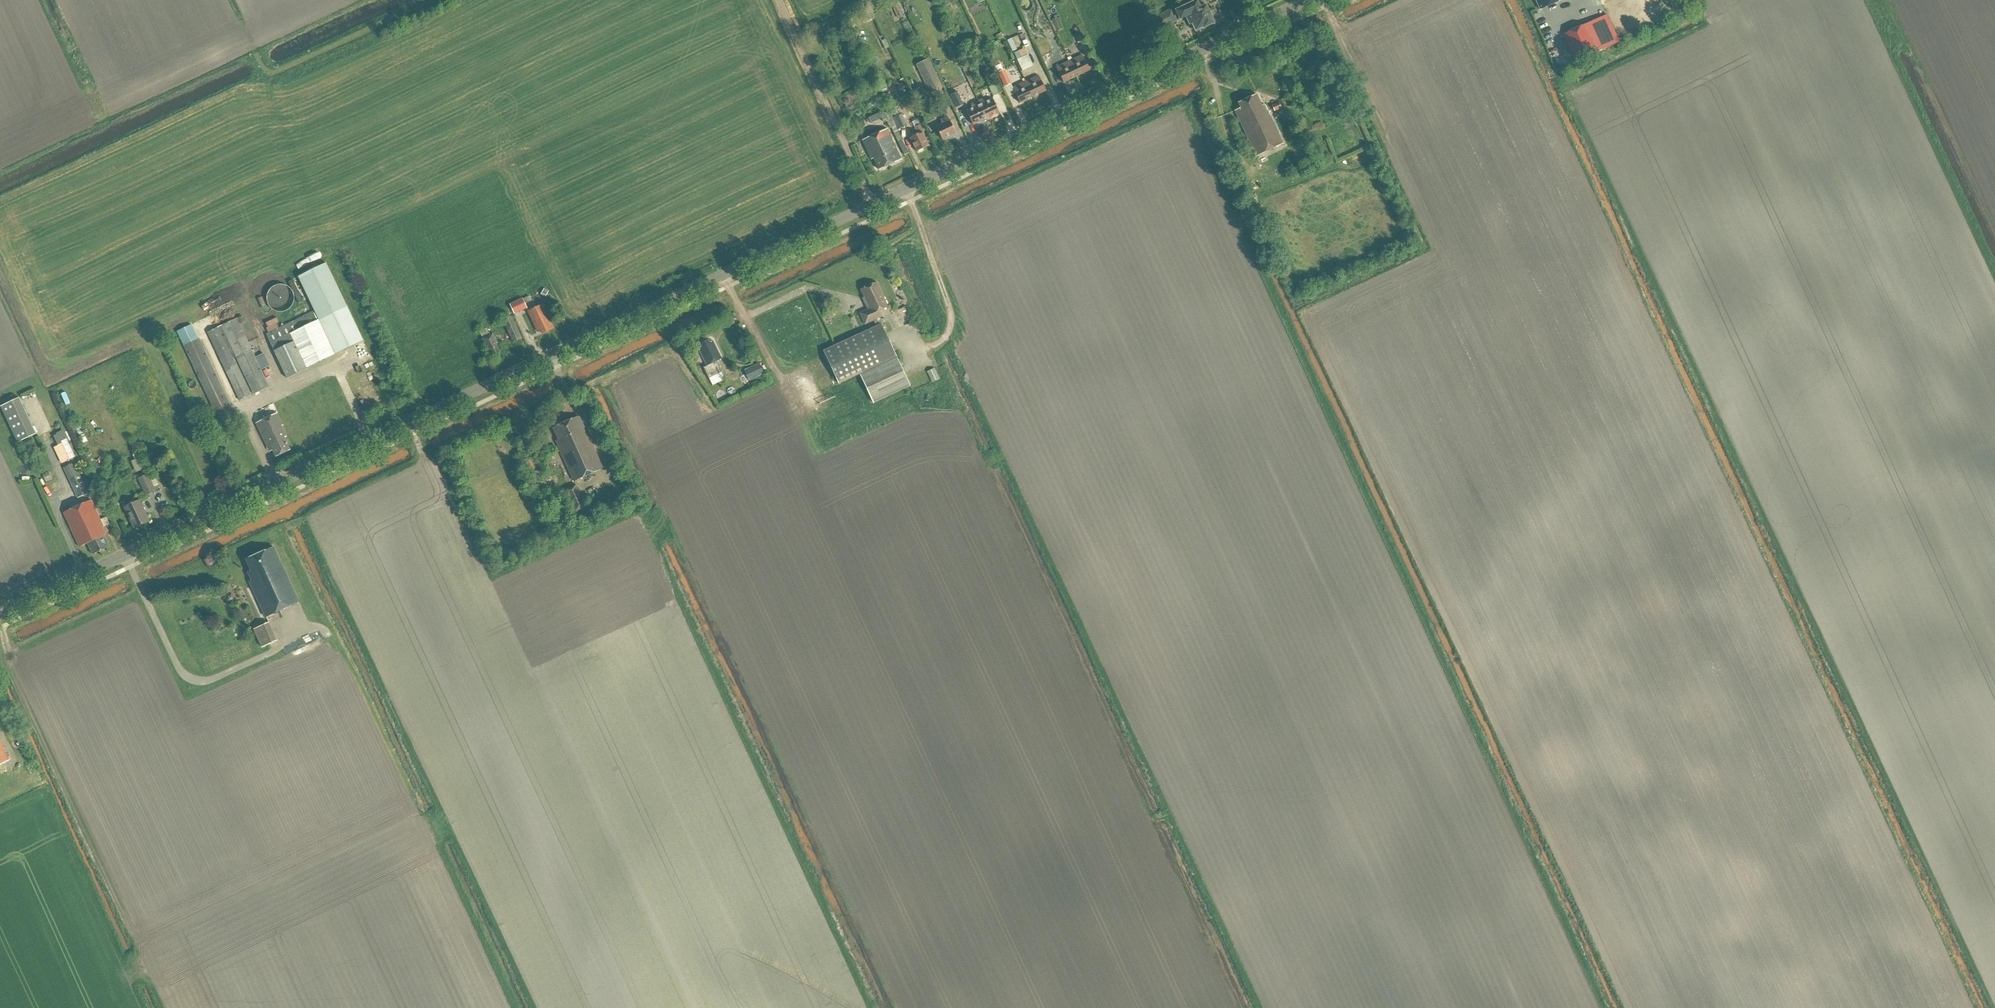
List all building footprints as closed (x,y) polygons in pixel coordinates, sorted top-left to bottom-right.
[(1196,2),(1195,0),(1181,0),(1178,1),(1182,9),(1176,11),(1180,19),(1185,17),(1188,22),(1191,21),(1195,31),(1197,30),(1199,31),(1202,30),(1203,28),(1204,27),(1204,28),(1213,23),(1213,22),(1219,20),(1214,9),(1208,12),(1206,7),(1200,9),(1196,2)] [(1539,10),(1561,0),(1535,0),(1539,10)] [(1175,22),(1170,11),(1156,17),(1161,28),(1175,22)] [(1053,19),(1057,30),(1065,27),(1061,16),(1053,19)] [(1572,54),(1576,63),(1603,50),(1602,49),(1604,48),(1592,22),(1558,37),(1567,56),(1572,54)] [(1016,50),(1024,69),(1034,65),(1022,33),(1010,38),(1015,50),(1016,50)] [(1069,62),(1076,77),(1089,71),(1082,56),(1069,62)] [(930,58),(917,64),(931,93),(943,87),(930,58)] [(1056,68),(1063,83),(1076,77),(1069,62),(1056,68)] [(996,74),(1003,88),(1010,85),(1003,71),(996,74)] [(1026,82),(1033,97),(1046,91),(1039,76),(1026,82)] [(1013,88),(1020,104),(1033,97),(1026,82),(1013,88)] [(1238,103),(1240,108),(1235,111),(1256,157),(1283,144),(1264,105),(1262,106),(1256,95),(1238,103)] [(978,101),(986,119),(999,113),(993,99),(987,102),(985,98),(978,101)] [(966,112),(973,126),(986,119),(978,101),(971,105),(973,109),(966,112)] [(1274,112),(1281,109),(1279,103),(1272,106),(1274,112)] [(894,118),(889,108),(881,112),(885,122),(894,118)] [(905,110),(895,114),(899,127),(909,123),(905,110)] [(936,128),(942,140),(956,134),(948,117),(941,121),(943,125),(936,128)] [(918,135),(910,138),(917,152),(929,147),(922,133),(924,132),(920,125),(914,128),(918,135)] [(874,159),(879,170),(902,160),(887,129),(862,141),(872,160),(874,159)] [(299,277),(315,312),(336,358),(364,346),(327,264),(299,277)] [(874,321),(876,327),(823,351),(839,384),(860,374),(873,403),(910,386),(881,324),(879,325),(877,319),(882,317),(879,311),(888,307),(876,283),(861,290),(866,302),(865,302),(868,310),(860,314),(865,325),(874,321)] [(510,304),(514,314),(528,308),(523,298),(510,304)] [(538,332),(541,331),(542,334),(554,328),(543,305),(528,312),(538,332)] [(269,334),(266,335),(287,381),(336,358),(315,312),(313,313),(311,307),(289,317),(292,323),(279,329),(277,324),(266,329),(269,334)] [(512,316),(503,320),(513,342),(522,338),(512,316)] [(237,319),(208,332),(240,401),(251,396),(248,391),(233,358),(236,357),(254,394),(269,387),(268,384),(255,358),(239,324),(237,319)] [(177,332),(203,386),(216,412),(230,405),(199,339),(198,339),(191,325),(177,332)] [(482,339),(488,351),(489,350),(492,356),(500,353),(496,344),(498,343),(494,334),(491,335),(487,329),(480,332),(483,339),(482,339)] [(704,368),(709,379),(722,372),(717,362),(722,359),(713,342),(710,343),(708,340),(700,344),(702,347),(699,348),(707,366),(704,368)] [(759,364),(744,371),(748,381),(763,374),(759,364)] [(942,379),(936,369),(928,372),(934,383),(942,379)] [(19,396),(1,405),(18,442),(37,433),(19,396)] [(283,426),(277,413),(256,423),(267,446),(271,444),(277,457),(291,450),(285,438),(287,437),(282,426),(283,426)] [(560,450),(574,482),(603,469),(579,416),(553,428),(559,440),(556,441),(560,450)] [(67,439),(62,442),(70,460),(76,458),(67,439)] [(139,470),(149,467),(143,450),(133,454),(139,470)] [(538,468),(535,459),(526,462),(530,471),(538,468)] [(65,467),(79,498),(90,493),(76,462),(65,467)] [(138,478),(146,496),(157,491),(148,473),(138,478)] [(588,508),(578,485),(563,491),(573,514),(588,508)] [(88,544),(94,555),(110,548),(105,536),(107,535),(103,528),(104,527),(92,500),(64,513),(80,547),(88,544)] [(125,508),(135,529),(150,521),(140,501),(125,508)] [(250,582),(266,617),(299,602),(274,548),(247,560),(252,571),(249,573),(253,581),(250,582)] [(254,630),(263,648),(278,641),(269,623),(254,630)] [(10,760),(0,741),(0,766),(10,760)]
